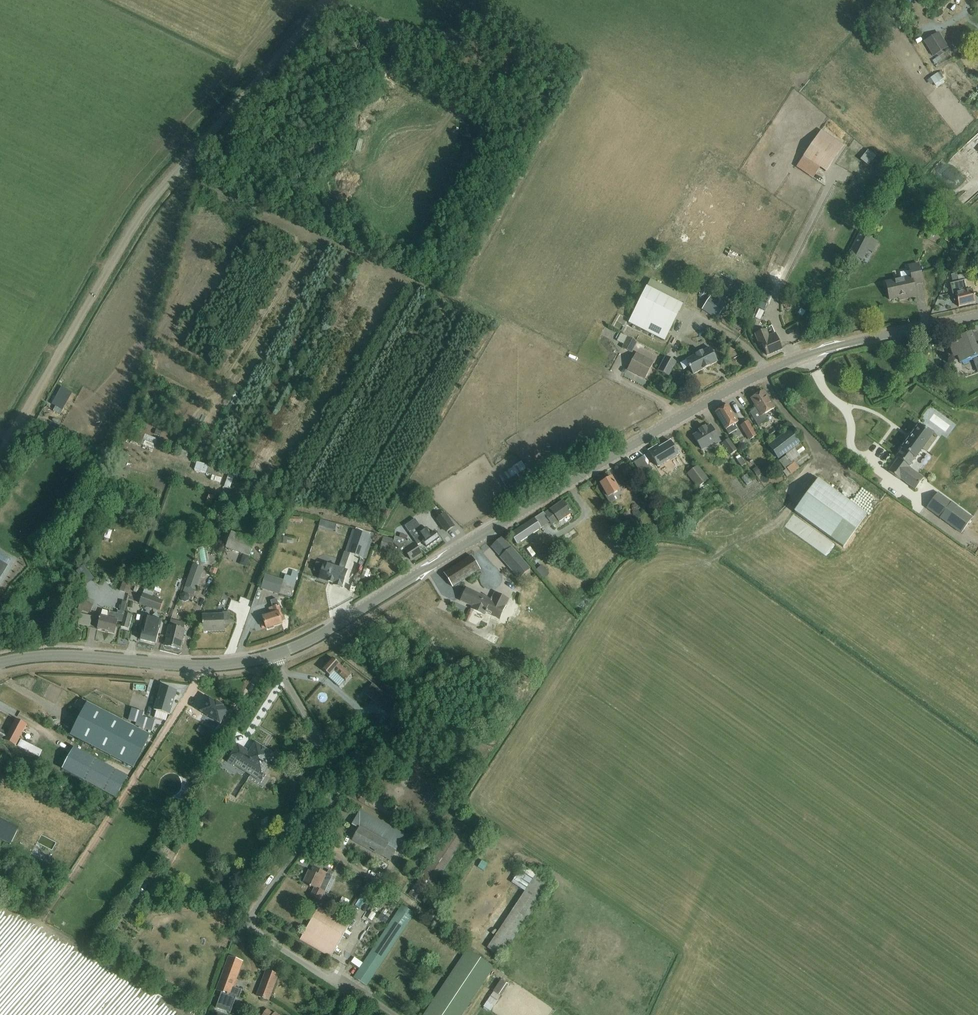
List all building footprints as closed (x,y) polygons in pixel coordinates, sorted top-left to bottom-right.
[(925,42),(934,56),(948,47),(939,34),(925,42)] [(820,168),(825,172),(842,146),(821,131),(797,167),(813,178),(820,168)] [(868,166),(876,157),(868,151),(860,160),(868,166)] [(952,208),(961,215),(966,209),(956,202),(952,208)] [(860,234),(849,255),(862,261),(867,251),(873,254),(879,243),(871,238),(870,239),(860,234)] [(913,285),(923,283),(919,265),(909,267),(911,278),(886,283),(889,300),(906,296),(907,299),(916,297),(913,285)] [(681,305),(673,302),(678,292),(651,279),(646,288),(645,288),(628,324),(663,341),(681,305)] [(957,301),(959,307),(975,303),(972,290),(973,288),(971,279),(950,284),(954,302),(957,301)] [(759,296),(761,297),(756,308),(765,312),(771,301),(769,300),(772,293),(763,288),(759,296)] [(729,306),(706,290),(700,298),(707,303),(701,312),(717,323),(729,306)] [(799,323),(788,326),(791,340),(802,338),(799,323)] [(758,342),(761,341),(767,356),(782,349),(775,334),(768,337),(765,330),(755,334),(758,342)] [(977,331),(960,338),(962,342),(950,346),(955,357),(958,356),(961,363),(972,358),(975,366),(977,365),(977,332),(977,331)] [(621,334),(617,341),(624,345),(622,349),(631,353),(637,343),(621,334)] [(689,367),(693,375),(717,363),(709,349),(680,364),(683,370),(689,367)] [(627,370),(645,379),(654,363),(636,353),(627,370)] [(657,371),(667,377),(675,363),(665,358),(657,371)] [(62,387),(52,405),(61,410),(71,392),(62,387)] [(751,399),(757,409),(750,413),(758,427),(768,421),(765,414),(774,409),(763,391),(751,399)] [(715,413),(728,435),(737,430),(734,425),(737,423),(727,406),(715,413)] [(948,431),(952,424),(935,413),(931,420),(948,431)] [(756,436),(748,422),(741,426),(749,440),(756,436)] [(898,459),(889,472),(900,480),(900,479),(915,490),(923,479),(909,468),(923,449),(927,452),(935,440),(931,437),(934,433),(922,424),(920,427),(919,426),(901,449),(902,450),(896,458),(898,459)] [(694,436),(700,446),(703,451),(714,443),(715,445),(719,442),(709,426),(707,428),(706,427),(700,430),(701,431),(694,436)] [(768,446),(777,459),(798,444),(789,431),(768,446)] [(140,433),(136,443),(153,450),(157,439),(140,433)] [(721,443),(730,456),(737,451),(728,439),(721,443)] [(657,446),(648,451),(658,468),(668,462),(679,455),(671,442),(659,449),(657,446)] [(181,449),(178,457),(190,461),(193,454),(181,449)] [(639,459),(634,462),(643,476),(652,471),(644,457),(639,459)] [(197,462),(195,469),(206,473),(209,465),(197,462)] [(797,462),(784,470),(789,476),(801,468),(797,462)] [(209,465),(207,473),(213,475),(222,478),(225,470),(209,465)] [(632,473),(627,465),(620,470),(626,478),(632,473)] [(687,475),(697,489),(708,481),(699,467),(687,475)] [(526,470),(504,484),(508,491),(512,488),(517,496),(535,485),(526,470)] [(231,490),(237,474),(231,472),(225,488),(231,490)] [(628,481),(632,486),(640,480),(637,475),(628,481)] [(613,495),(620,491),(612,478),(600,485),(604,492),(602,493),(609,505),(617,501),(613,495)] [(794,512),(843,547),(867,515),(818,479),(794,512)] [(211,493),(208,502),(214,504),(217,495),(211,493)] [(938,493),(926,508),(961,534),(972,518),(938,493)] [(242,503),(232,499),(227,511),(237,515),(242,503)] [(510,534),(518,544),(550,523),(552,525),(559,521),(559,522),(571,513),(562,501),(544,514),(543,513),(510,534)] [(322,519),(321,529),(337,531),(338,522),(322,519)] [(415,519),(405,526),(414,538),(417,543),(422,540),(426,547),(439,538),(434,532),(431,534),(429,531),(427,528),(424,531),(418,523),(415,519)] [(454,527),(449,520),(442,525),(447,532),(454,527)] [(355,531),(347,553),(362,558),(369,536),(355,531)] [(225,548),(248,556),(254,541),(231,533),(225,548)] [(306,538),(285,538),(285,535),(280,535),(280,542),(306,543),(306,538)] [(404,548),(412,560),(422,553),(416,544),(394,537),(394,540),(383,537),(379,549),(390,552),(393,543),(402,551),(404,548)] [(532,545),(528,548),(534,556),(538,553),(532,545)] [(500,557),(519,579),(530,570),(511,548),(500,557)] [(445,574),(454,587),(480,570),(472,557),(445,574)] [(323,563),(318,579),(333,584),(333,586),(342,589),(347,571),(323,563)] [(544,563),(539,568),(548,577),(553,572),(544,563)] [(186,587),(194,590),(203,568),(195,565),(193,569),(191,568),(186,581),(188,582),(186,587)] [(118,590),(128,594),(136,575),(125,571),(118,590)] [(279,594),(290,597),(294,584),(283,580),(279,594)] [(484,616),(486,613),(499,620),(509,600),(495,593),(491,600),(466,587),(460,601),(472,607),(471,609),(484,616)] [(138,604),(159,611),(162,601),(142,594),(138,604)] [(113,633),(116,621),(121,623),(123,615),(124,615),(127,602),(122,601),(120,612),(118,611),(117,614),(116,614),(102,611),(100,618),(99,617),(97,629),(113,633)] [(90,614),(92,607),(80,603),(78,610),(90,614)] [(279,617),(282,616),(277,603),(272,605),(275,614),(263,618),(266,628),(281,624),(279,617)] [(222,621),(228,620),(227,612),(221,612),(221,614),(201,616),(203,632),(223,631),(222,621)] [(126,628),(129,616),(124,615),(123,615),(121,623),(120,626),(126,628)] [(155,644),(161,620),(146,616),(140,640),(155,644)] [(171,620),(170,626),(169,626),(164,645),(179,649),(185,623),(171,620)] [(334,672),(345,682),(351,675),(334,659),(323,671),(330,676),(334,672)] [(373,684),(365,694),(375,702),(377,700),(385,705),(390,699),(383,693),(384,692),(373,684)] [(161,687),(154,711),(170,715),(177,691),(161,687)] [(209,698),(200,712),(220,725),(229,711),(223,707),(215,702),(209,698)] [(75,707),(83,711),(86,703),(79,699),(75,707)] [(71,734),(134,767),(150,735),(87,703),(71,734)] [(132,709),(128,720),(137,723),(136,726),(139,727),(139,728),(152,731),(155,721),(143,717),(144,713),(132,709)] [(28,725),(15,719),(5,740),(17,746),(28,725)] [(62,769),(117,797),(132,767),(78,739),(62,769)] [(266,763),(272,754),(255,743),(250,751),(238,744),(227,761),(233,765),(238,758),(243,761),(242,763),(263,776),(270,765),(266,763)] [(438,802),(446,793),(440,788),(432,797),(438,802)] [(354,839),(389,860),(404,835),(361,810),(352,825),(359,830),(354,839)] [(0,818),(0,839),(11,845),(20,828),(0,818)] [(461,851),(469,856),(480,840),(472,835),(461,851)] [(478,866),(485,871),(490,863),(484,858),(478,866)] [(150,866),(141,879),(150,885),(159,872),(150,866)] [(524,890),(515,903),(486,947),(500,956),(549,883),(523,866),(511,882),(524,890)] [(305,884),(313,888),(309,896),(319,901),(332,877),(314,868),(312,872),(311,872),(305,884)] [(360,908),(366,899),(362,896),(356,905),(360,908)] [(355,975),(353,977),(366,987),(415,914),(401,905),(355,975)] [(298,939),(329,958),(347,927),(316,908),(298,939)] [(125,913),(122,911),(116,921),(119,923),(125,913)] [(494,966),(467,949),(424,1014),(462,1014),(494,966)] [(241,990),(231,987),(234,979),(235,980),(241,962),(228,958),(217,991),(222,993),(217,1009),(231,1013),(233,1007),(235,1002),(236,998),(238,999),(241,990)] [(495,972),(504,978),(507,974),(498,968),(495,972)] [(277,974),(266,970),(257,996),(268,1000),(277,974)] [(493,992),(487,1002),(494,1006),(500,996),(493,992)] [(292,1014),(280,1006),(274,1014),(292,1014)]
